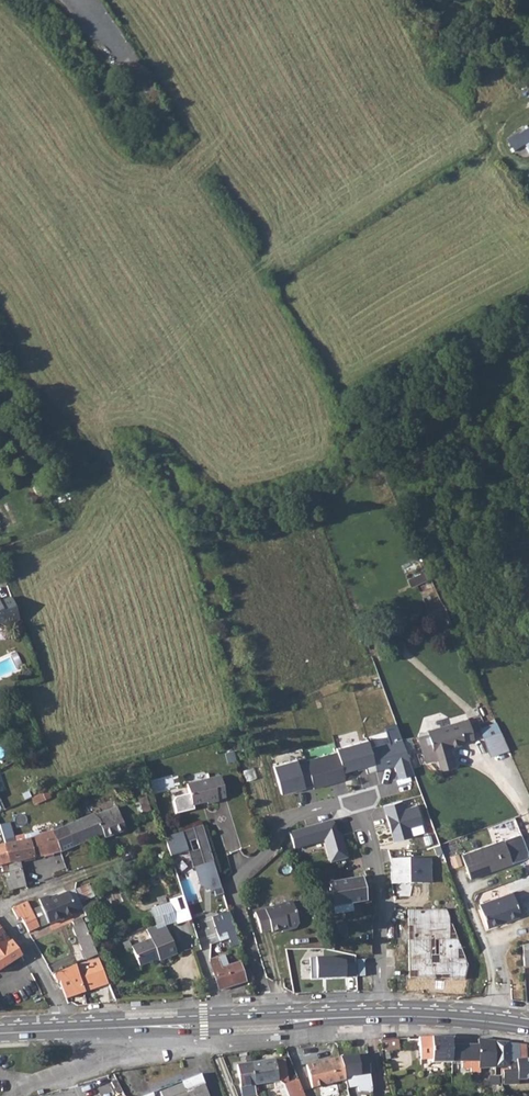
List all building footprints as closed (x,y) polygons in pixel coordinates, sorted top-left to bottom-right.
[(506,142),(514,150),(528,140),(528,127),(506,142)] [(13,599),(2,603),(0,600),(0,626),(8,624),(9,626),(21,622),(13,599)] [(445,725),(428,731),(428,733),(419,736),(426,763),(438,759),(442,770),(457,765),(453,755),(452,756),(449,747),(453,746),(465,742),(465,741),(474,738),(468,718),(445,725)] [(508,749),(500,729),(484,736),(493,755),(508,749)] [(368,774),(377,771),(371,749),(368,740),(337,749),(338,752),(343,772),(366,766),(368,774)] [(398,772),(399,778),(414,774),(402,740),(371,749),(377,771),(386,769),(385,767),(394,764),(396,772),(398,772)] [(314,787),(314,789),(331,784),(331,783),(336,781),(336,783),(346,780),(343,772),(338,752),(306,761),(314,787)] [(305,789),(314,787),(306,761),(305,758),(274,766),(282,794),(304,788),(305,789)] [(219,776),(186,785),(189,794),(175,798),(173,802),(176,814),(194,810),(193,806),(207,802),(207,804),(218,801),(217,799),(225,797),(219,776)] [(66,783),(57,788),(60,794),(69,790),(66,783)] [(405,808),(402,800),(384,805),(394,841),(412,836),(410,827),(422,824),(417,805),(405,808)] [(62,827),(53,831),(61,852),(87,840),(103,834),(105,838),(126,830),(117,808),(95,816),(94,814),(62,827)] [(332,820),(289,832),(294,848),(324,840),(331,863),(347,858),(341,835),(337,836),(332,820)] [(210,891),(213,890),(215,896),(223,894),(201,825),(165,836),(169,851),(178,848),(180,853),(188,850),(193,867),(195,867),(200,885),(202,884),(204,889),(209,888),(210,891)] [(10,843),(4,845),(10,863),(20,861),(45,855),(57,852),(61,852),(53,831),(34,836),(33,838),(25,839),(10,843)] [(462,854),(470,878),(496,869),(496,867),(512,862),(528,856),(528,854),(522,833),(504,839),(462,854)] [(1,872),(8,870),(10,879),(7,879),(9,890),(26,886),(20,861),(10,863),(4,845),(0,846),(0,869),(1,872)] [(430,860),(392,860),(392,882),(430,882),(430,860)] [(339,881),(328,883),(332,906),(367,901),(363,878),(339,881)] [(75,889),(69,892),(77,913),(83,910),(81,904),(75,889)] [(48,896),(39,900),(42,907),(49,923),(50,925),(77,913),(69,892),(50,900),(48,896)] [(513,892),(479,904),(488,927),(522,915),(513,892)] [(186,904),(184,895),(171,899),(171,902),(177,918),(178,923),(191,919),(186,904)] [(292,900),(255,912),(261,932),(271,929),(272,931),(287,926),(291,928),(297,927),(299,923),(292,900)] [(27,901),(12,908),(17,920),(20,918),(29,933),(40,927),(33,911),(31,911),(27,901)] [(156,927),(164,923),(177,918),(171,902),(150,910),(156,927)] [(42,907),(33,911),(40,927),(49,923),(42,907)] [(239,944),(228,912),(212,916),(218,934),(225,931),(227,931),(232,946),(239,944)] [(85,925),(82,918),(82,917),(72,921),(74,927),(72,927),(86,959),(97,954),(85,925)] [(195,924),(200,939),(216,933),(211,919),(195,924)] [(140,966),(153,961),(158,959),(160,961),(177,954),(164,923),(156,927),(147,930),(151,940),(132,948),(140,966)] [(0,929),(0,970),(9,964),(22,956),(12,940),(10,941),(1,928),(0,929)] [(224,955),(210,960),(219,990),(245,982),(238,962),(228,965),(224,955)] [(328,959),(315,959),(316,980),(344,979),(344,961),(328,959)] [(75,965),(54,974),(52,975),(56,982),(59,982),(67,998),(82,992),(109,983),(100,960),(86,964),(85,961),(75,965)] [(450,971),(444,985),(460,992),(466,977),(450,971)] [(451,1037),(419,1037),(420,1060),(431,1059),(431,1062),(451,1062),(451,1044),(451,1037)] [(397,1038),(379,1039),(381,1050),(398,1049),(397,1038)] [(477,1044),(451,1044),(451,1062),(450,1095),(457,1095),(458,1087),(457,1086),(457,1073),(459,1073),(460,1067),(470,1067),(470,1072),(479,1072),(479,1068),(482,1068),(483,1076),(480,1076),(481,1087),(496,1086),(496,1090),(504,1089),(501,1083),(501,1071),(495,1071),(495,1068),(494,1041),(478,1039),(477,1044)] [(499,1041),(494,1041),(495,1068),(508,1068),(507,1060),(516,1060),(520,1060),(520,1044),(511,1043),(499,1041)] [(516,1060),(517,1080),(528,1079),(528,1059),(527,1044),(520,1044),(520,1060),(516,1060)] [(366,1053),(339,1059),(344,1079),(347,1090),(357,1087),(358,1092),(372,1088),(366,1053)] [(339,1059),(339,1056),(305,1065),(311,1088),(344,1079),(339,1059)] [(250,1062),(251,1068),(254,1086),(264,1084),(273,1083),(279,1082),(283,1084),(288,1095),(304,1095),(297,1077),(288,1081),(284,1059),(274,1060),(274,1058),(250,1062)] [(250,1062),(237,1065),(240,1091),(241,1090),(242,1095),(257,1095),(255,1092),(254,1086),(251,1068),(250,1062)] [(160,1094),(161,1095),(208,1095),(199,1074),(163,1088),(159,1090),(160,1094)] [(114,1080),(110,1082),(116,1093),(120,1091),(114,1080)] [(264,1084),(254,1086),(255,1092),(265,1090),(264,1084)]
